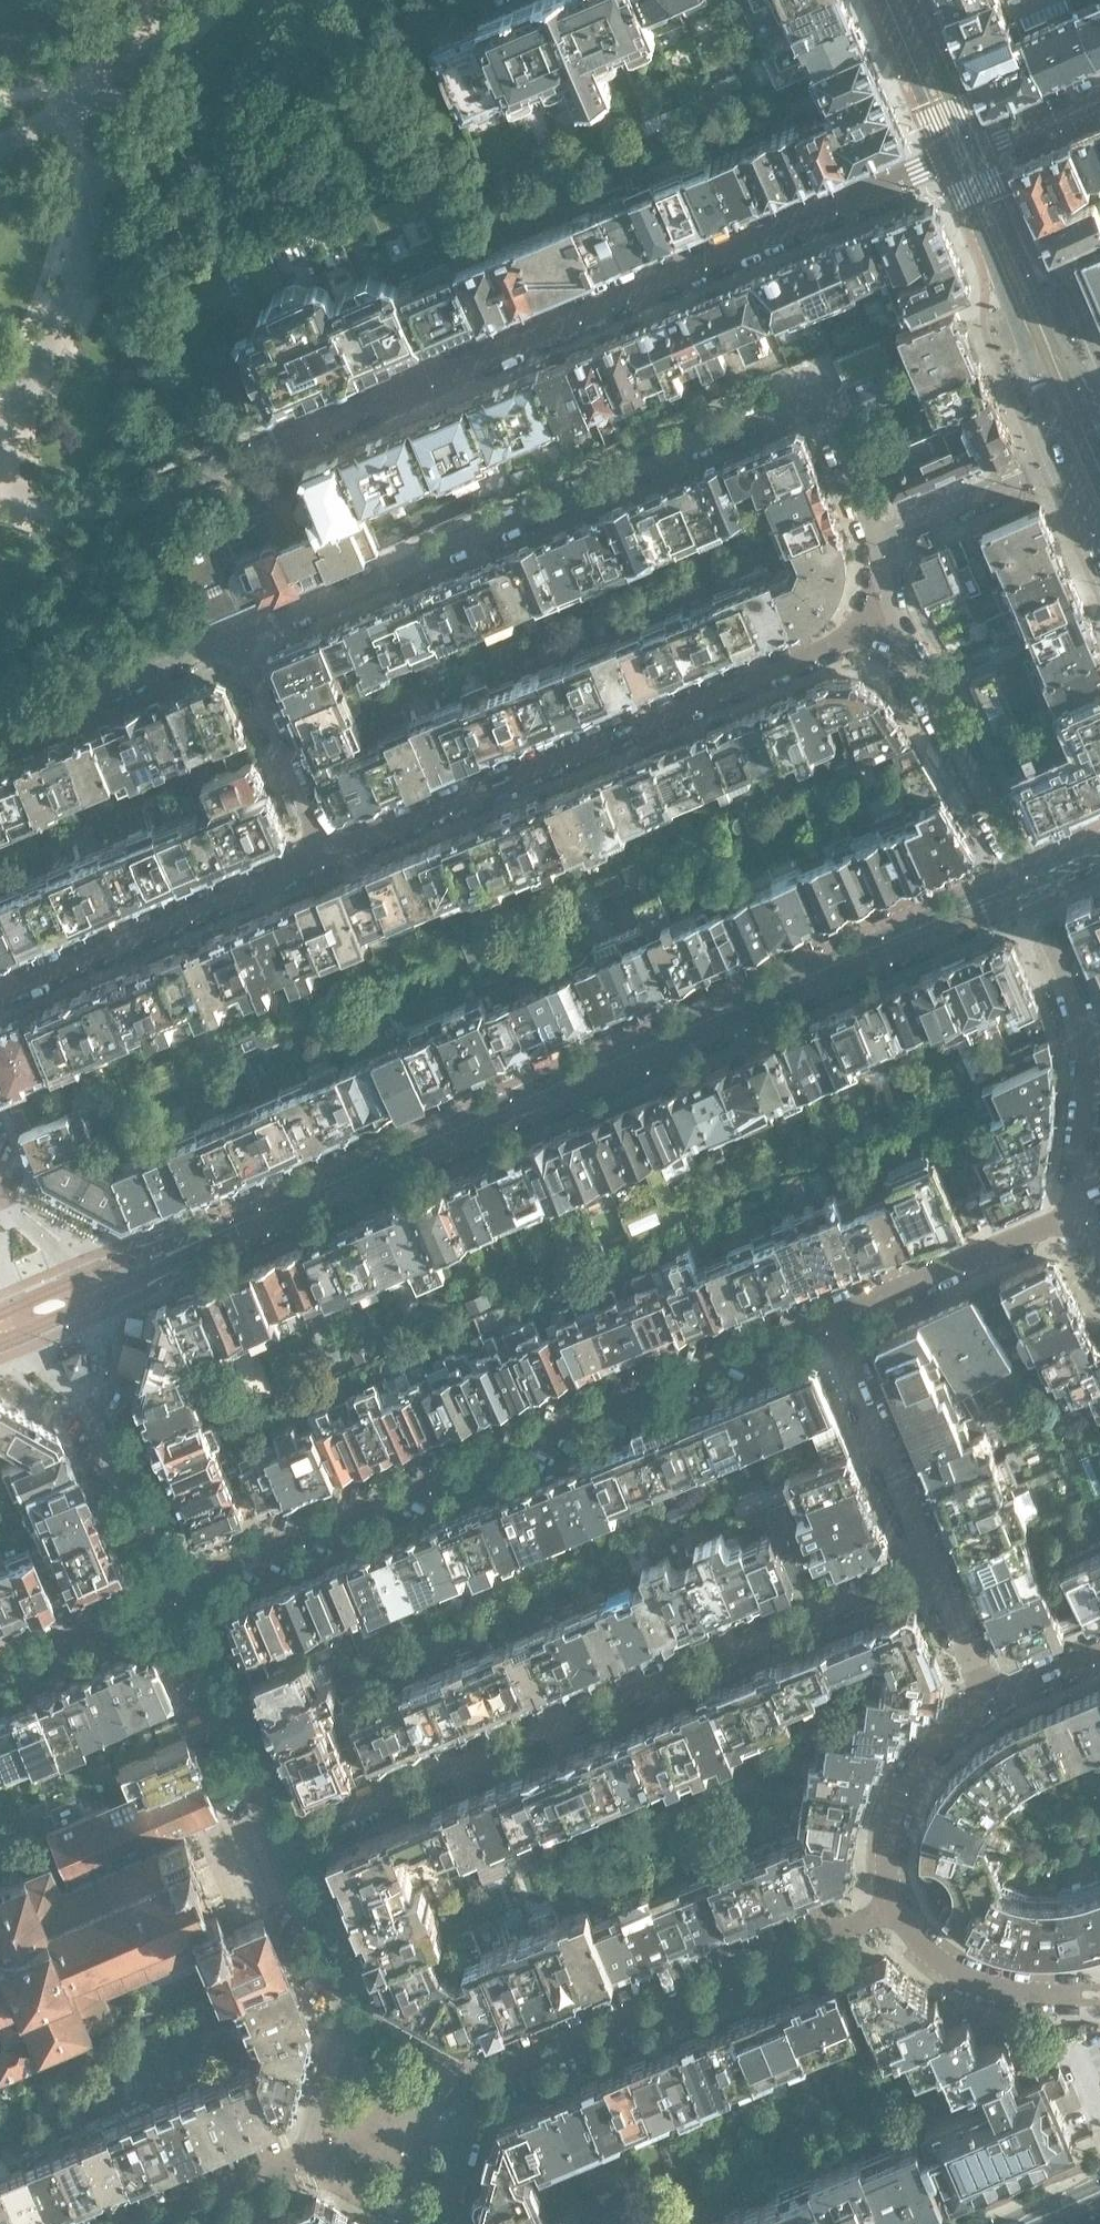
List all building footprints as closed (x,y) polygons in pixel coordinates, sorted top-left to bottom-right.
[(478,26),(508,97),(565,72),(580,106),(612,92),(607,79),(664,55),(647,14),(640,0),(536,0),(515,9),(503,14),(504,15),(478,26)] [(647,14),(680,0),(640,0),(647,14)] [(852,15),(845,0),(805,0),(787,8),(758,20),(771,50),(777,48),(852,15)] [(960,42),(1009,21),(1018,17),(1010,0),(943,0),(960,42)] [(1076,7),(1098,57),(1099,56),(1099,0),(1093,0),(1076,7)] [(1098,57),(1076,7),(1050,19),(1071,68),(1098,57)] [(866,45),(853,15),(765,53),(777,83),(816,67),(866,45)] [(1071,68),(1050,19),(1023,30),(1031,48),(1045,80),(1071,68)] [(1031,48),(1023,30),(1015,34),(1009,21),(960,42),(973,73),(1031,48)] [(478,26),(433,45),(463,116),(508,97),(478,26)] [(758,56),(749,34),(737,40),(746,61),(758,56)] [(879,76),(866,45),(816,67),(829,97),(879,76)] [(1045,80),(1031,48),(973,73),(987,105),(1045,80)] [(892,107),(879,76),(829,97),(836,113),(829,116),(836,131),(892,107)] [(816,102),(811,89),(787,99),(793,112),(816,102)] [(907,139),(893,107),(892,107),(836,131),(849,163),(886,148),(887,148),(907,139)] [(849,163),(836,131),(829,116),(800,128),(820,176),(849,163)] [(641,122),(628,128),(633,140),(646,134),(641,122)] [(820,176),(800,128),(798,124),(769,136),(791,188),(820,176)] [(1096,131),(1071,142),(1090,187),(1095,198),(1099,208),(1099,141),(1096,131)] [(791,188),(769,136),(740,148),(763,200),(791,188)] [(1090,187),(1071,142),(1071,141),(1068,142),(1069,143),(1054,149),(1042,154),(1061,197),(1069,194),(1071,195),(1090,187)] [(763,200),(740,148),(712,160),(734,213),(763,200)] [(1061,197),(1042,154),(1031,158),(1032,159),(1017,165),(1014,166),(1015,169),(1016,169),(1031,204),(1032,207),(1039,221),(1038,222),(1039,222),(1076,206),(1071,195),(1069,194),(1061,197)] [(734,213),(712,160),(683,172),(705,225),(734,213)] [(705,225),(683,172),(657,184),(678,236),(705,225)] [(678,236),(657,184),(629,195),(651,248),(678,236)] [(651,248),(629,195),(603,206),(625,259),(651,248)] [(1095,198),(1076,206),(1039,222),(1039,223),(1052,252),(1056,250),(1058,254),(1099,235),(1099,208),(1095,198)] [(970,292),(935,204),(934,200),(904,213),(929,270),(900,282),(912,311),(946,297),(948,301),(970,292)] [(625,259),(603,206),(576,218),(598,271),(625,259)] [(929,270),(904,213),(876,225),(894,267),(900,282),(929,270)] [(480,321),(598,271),(576,218),(486,256),(483,248),(457,259),(460,267),(457,268),(480,321)] [(894,267),(876,225),(855,234),(873,277),(894,267)] [(873,277),(855,234),(835,242),(853,285),(873,277)] [(853,285),(835,242),(814,251),(832,294),(853,285)] [(1078,254),(1099,305),(1099,244),(1078,254)] [(832,294),(814,251),(793,260),(811,303),(832,294)] [(811,303),(793,260),(772,269),(790,312),(811,303)] [(459,330),(480,321),(457,268),(416,286),(414,279),(399,287),(422,346),(459,330)] [(790,312),(772,269),(751,278),(770,321),(790,312)] [(770,321),(751,278),(710,296),(729,339),(739,335),(747,353),(767,345),(759,326),(770,321)] [(422,346),(399,292),(399,287),(396,284),(384,279),(333,301),(328,289),(316,284),(262,307),(257,319),(261,327),(244,334),(244,333),(240,335),(242,338),(249,355),(248,356),(250,359),(247,366),(254,383),(261,386),(262,389),(263,389),(270,406),(272,410),(275,408),(422,346)] [(729,339),(710,296),(689,305),(716,368),(726,363),(718,344),(729,339)] [(716,368),(689,305),(668,314),(686,357),(697,353),(705,372),(716,368)] [(979,361),(956,306),(901,329),(924,384),(979,361)] [(693,373),(686,357),(668,314),(648,323),(675,386),(684,382),(682,377),(693,373)] [(675,386),(648,323),(625,332),(625,333),(648,385),(660,380),(664,390),(675,386)] [(648,385),(625,333),(597,345),(619,397),(648,385)] [(905,393),(893,365),(882,337),(834,357),(846,385),(858,413),(905,393)] [(619,397),(597,345),(568,356),(568,357),(591,408),(591,409),(619,397)] [(591,408),(568,357),(540,369),(562,420),(591,408)] [(991,388),(979,361),(924,384),(935,411),(991,388)] [(505,447),(517,441),(518,442),(533,435),(533,434),(538,432),(539,437),(540,436),(542,436),(543,437),(544,438),(555,434),(554,432),(555,431),(555,430),(557,429),(555,425),(561,422),(561,421),(562,420),(540,369),(537,370),(519,377),(510,381),(506,382),(497,386),(494,388),(484,392),(466,400),(411,423),(411,424),(392,431),(383,435),(379,437),(370,441),(367,442),(357,446),(340,454),(364,516),(366,515),(362,508),(368,505),(369,509),(371,509),(372,509),(373,510),(374,511),(385,506),(385,505),(385,504),(386,503),(387,502),(385,498),(390,496),(406,490),(405,489),(418,484),(420,489),(426,491),(443,484),(444,485),(452,481),(454,484),(455,483),(456,484),(457,485),(458,485),(459,485),(460,485),(461,487),(478,480),(477,478),(478,477),(478,476),(479,475),(479,474),(479,473),(480,472),(479,469),(488,465),(505,458),(507,452),(505,447)] [(1014,443),(991,388),(935,411),(940,423),(895,442),(904,465),(899,467),(901,471),(886,477),(893,496),(1014,443)] [(242,429),(239,422),(238,421),(232,424),(232,425),(235,432),(236,432),(242,430),(242,429)] [(817,470),(804,435),(795,431),(764,444),(781,484),(817,470)] [(781,484),(764,444),(753,449),(735,456),(735,457),(724,461),(737,490),(741,500),(759,493),(781,484)] [(308,580),(329,571),(332,570),(364,556),(367,555),(379,550),(378,548),(364,516),(340,454),(333,457),(305,469),(301,479),(309,496),(301,499),(297,511),(307,534),(284,545),(283,542),(279,543),(278,541),(274,540),(266,544),(264,547),(265,549),(261,551),(259,547),(236,557),(228,538),(214,544),(208,529),(174,544),(208,622),(241,608),(264,598),(265,598),(267,597),(278,592),(278,593),(298,584),(299,584),(306,581),(308,580)] [(737,490),(724,461),(701,471),(723,522),(743,514),(738,501),(741,500),(737,490)] [(828,496),(823,485),(817,470),(781,484),(759,493),(770,519),(828,496)] [(723,522),(701,471),(678,481),(700,532),(723,522)] [(700,532),(678,481),(655,491),(676,542),(700,532)] [(676,542),(655,491),(631,501),(653,552),(676,542)] [(788,541),(837,522),(828,496),(770,519),(780,544),(782,543),(788,541)] [(653,552),(631,501),(631,500),(608,510),(608,511),(629,562),(653,552)] [(1052,530),(1041,504),(983,529),(994,555),(1052,530)] [(629,562),(608,511),(585,520),(606,572),(629,562)] [(606,572),(585,520),(561,530),(583,581),(606,572)] [(840,528),(837,522),(788,541),(782,543),(787,557),(787,558),(846,563),(846,559),(846,554),(845,547),(845,543),(843,536),(842,532),(840,528)] [(583,581),(561,530),(538,540),(559,591),(583,581)] [(990,584),(1010,575),(1061,552),(1052,530),(994,555),(981,561),(990,584)] [(559,591),(538,540),(514,550),(536,601),(559,591)] [(982,587),(972,565),(970,561),(958,566),(950,548),(950,547),(949,547),(948,547),(947,547),(941,549),(940,548),(938,548),(938,549),(923,555),(922,555),(922,556),(922,557),(921,558),(915,573),(916,574),(914,575),(929,611),(982,587)] [(536,601),(514,550),(490,560),(512,611),(536,601)] [(1021,601),(1072,577),(1061,552),(1010,575),(1021,601)] [(845,568),(846,563),(787,558),(783,566),(791,572),(829,604),(830,602),(833,598),(835,595),(839,589),(840,585),(841,583),(843,578),(844,574),(845,570),(845,568)] [(515,619),(490,560),(466,571),(490,624),(492,629),(515,619)] [(829,604),(791,572),(783,566),(782,569),(770,574),(772,580),(792,627),(796,625),(801,623),(806,621),(810,618),(815,615),(819,612),(825,607),(829,604)] [(490,624),(466,571),(442,581),(465,634),(490,624)] [(792,627),(772,580),(770,574),(768,571),(739,583),(763,639),(792,627)] [(1031,624),(1082,600),(1072,577),(1021,601),(988,617),(997,640),(1031,624)] [(465,634),(442,581),(442,580),(417,591),(440,645),(465,634)] [(763,639),(739,583),(714,594),(717,600),(738,650),(763,639)] [(440,645),(417,591),(394,601),(417,655),(440,645)] [(608,616),(633,605),(630,597),(605,608),(608,616)] [(738,650),(717,600),(692,610),(713,660),(738,650)] [(1093,625),(1086,610),(1082,600),(1031,624),(1042,648),(1093,625)] [(417,655),(394,601),(370,611),(393,665),(417,655)] [(393,665),(370,611),(370,610),(368,610),(368,612),(346,621),(364,665),(368,675),(393,665)] [(713,660),(692,610),(668,620),(688,670),(713,660)] [(688,670),(668,620),(643,630),(664,680),(688,670)] [(364,665),(346,621),(323,631),(329,645),(328,646),(335,662),(346,657),(352,670),(364,665)] [(1093,625),(1042,648),(1052,672),(1099,650),(1099,643),(1093,625)] [(664,680),(643,630),(619,641),(639,690),(664,680)] [(335,662),(328,646),(329,645),(323,631),(311,636),(280,649),(279,649),(273,665),(282,684),(333,663),(335,662)] [(639,690),(619,641),(618,639),(592,650),(613,701),(614,701),(614,700),(629,694),(630,695),(639,690)] [(613,701),(592,650),(566,660),(587,712),(597,708),(597,707),(612,701),(613,701)] [(1052,672),(1050,673),(1061,699),(1099,682),(1099,650),(1052,672)] [(587,712),(566,660),(541,670),(562,722),(578,716),(587,712)] [(344,689),(333,663),(282,684),(292,710),(344,689)] [(1016,719),(995,669),(971,680),(980,700),(984,699),(985,703),(996,727),(1016,719)] [(562,722),(541,670),(515,681),(536,733),(562,722)] [(838,712),(882,693),(875,688),(863,681),(848,678),(830,679),(830,678),(815,684),(816,685),(828,719),(839,714),(838,712)] [(536,733),(515,681),(489,692),(511,744),(536,733)] [(1061,699),(1033,711),(1040,728),(1030,733),(1033,740),(1023,745),(1030,759),(1014,766),(1017,773),(1014,774),(1037,827),(1099,800),(1099,682),(1061,699)] [(245,732),(235,707),(234,708),(226,687),(216,683),(208,686),(206,683),(196,687),(197,690),(218,741),(230,736),(233,743),(247,738),(244,732),(245,732)] [(197,690),(196,687),(195,685),(170,695),(192,749),(204,744),(208,752),(220,747),(218,741),(197,690)] [(828,719),(816,685),(791,695),(812,748),(836,738),(828,719)] [(352,686),(344,689),(292,710),(303,735),(362,710),(352,686)] [(511,744),(489,692),(464,702),(485,755),(511,744)] [(897,718),(882,693),(838,712),(839,714),(850,739),(897,718)] [(194,753),(192,749),(170,695),(144,706),(168,764),(169,767),(187,760),(186,757),(194,753)] [(812,748),(791,695),(762,707),(785,762),(786,765),(801,759),(802,762),(815,756),(812,748)] [(485,755),(464,702),(439,713),(460,765),(485,755)] [(168,764),(144,706),(119,717),(143,775),(145,778),(161,772),(159,768),(168,764)] [(785,762),(762,707),(745,714),(746,715),(736,719),(760,774),(785,762)] [(361,739),(354,723),(366,718),(362,710),(303,735),(313,759),(329,752),(337,749),(351,743),(361,739)] [(460,765),(439,713),(414,723),(435,774),(435,775),(460,765)] [(143,775),(119,717),(94,727),(115,777),(120,789),(136,782),(135,779),(143,775)] [(841,766),(908,737),(897,718),(850,739),(845,741),(850,751),(833,758),(835,764),(841,766)] [(760,774),(736,719),(726,723),(726,722),(708,730),(732,787),(760,774)] [(435,774),(414,723),(388,734),(410,785),(435,774)] [(115,777),(94,727),(69,738),(90,788),(115,777)] [(410,786),(410,785),(388,734),(387,730),(379,733),(383,744),(367,751),(386,796),(410,786)] [(732,787),(708,730),(684,739),(684,740),(707,790),(719,785),(725,798),(735,793),(732,787)] [(90,788),(69,738),(68,737),(44,748),(65,798),(90,788)] [(707,790),(684,740),(670,746),(670,745),(653,752),(675,803),(707,790)] [(386,796),(367,751),(356,756),(351,743),(337,749),(343,763),(361,807),(386,797),(386,796)] [(922,761),(913,745),(890,755),(898,772),(922,761)] [(65,798),(44,748),(18,759),(41,812),(43,817),(55,811),(52,804),(65,798)] [(361,807),(343,763),(335,766),(329,752),(313,759),(318,772),(325,791),(326,791),(331,805),(349,812),(361,807)] [(675,803),(653,752),(637,759),(637,760),(628,763),(649,814),(675,803)] [(264,781),(254,757),(204,777),(214,802),(219,800),(236,793),(253,786),(264,782),(264,781)] [(18,759),(0,766),(0,783),(16,823),(41,812),(18,759)] [(942,795),(932,778),(922,761),(898,772),(889,776),(906,815),(921,809),(919,805),(942,795)] [(649,814),(628,763),(619,767),(602,774),(624,825),(649,814)] [(628,837),(624,825),(602,774),(575,785),(601,848),(628,837)] [(805,800),(829,790),(825,780),(800,790),(805,800)] [(269,793),(264,782),(253,786),(258,798),(269,793)] [(0,783),(0,831),(16,823),(0,783)] [(601,848),(575,785),(548,797),(571,852),(574,859),(601,848)] [(260,849),(241,805),(236,793),(219,800),(221,805),(213,808),(234,859),(243,856),(260,849)] [(283,824),(277,812),(278,812),(270,793),(269,793),(258,798),(241,805),(260,849),(276,842),(277,842),(277,841),(282,825),(283,824)] [(973,848),(964,834),(942,795),(919,805),(921,809),(906,815),(910,825),(931,873),(970,856),(973,848)] [(571,852),(548,797),(522,807),(549,870),(560,865),(557,858),(571,852)] [(549,870),(522,807),(497,818),(520,874),(534,868),(537,875),(549,870)] [(234,859),(213,808),(186,820),(207,871),(225,863),(234,859)] [(520,874),(497,818),(471,829),(498,891),(508,886),(506,879),(520,874)] [(207,871),(186,820),(161,830),(181,881),(198,874),(198,875),(207,871)] [(931,873),(910,825),(883,837),(904,884),(931,873)] [(181,881),(161,830),(160,828),(147,833),(144,826),(130,832),(132,837),(155,892),(181,881)] [(498,891),(471,829),(445,839),(466,889),(469,895),(485,888),(487,895),(498,891)] [(155,892),(132,837),(104,849),(128,903),(128,904),(155,892)] [(904,884),(883,837),(856,848),(877,896),(904,884)] [(466,889),(445,839),(444,839),(420,849),(443,899),(466,889)] [(877,896),(856,848),(855,847),(830,857),(851,907),(877,896)] [(128,903),(104,849),(79,859),(101,914),(128,903)] [(443,899),(420,849),(396,859),(417,910),(443,899)] [(654,873),(646,857),(620,869),(628,885),(654,873)] [(851,907),(830,857),(801,870),(802,873),(822,920),(851,907)] [(101,914),(79,859),(53,871),(75,925),(101,914)] [(417,910),(396,859),(371,870),(393,920),(417,910)] [(393,920),(371,870),(345,881),(366,932),(393,920)] [(76,926),(75,925),(53,871),(26,881),(49,936),(50,937),(76,926)] [(822,920),(802,873),(777,883),(798,930),(822,920)] [(26,881),(0,892),(0,893),(1,895),(24,948),(49,936),(26,881)] [(368,937),(366,932),(345,881),(300,899),(324,953),(325,955),(368,937)] [(798,930),(777,883),(752,894),(747,882),(720,894),(746,953),(798,930)] [(699,974),(678,926),(660,887),(633,899),(650,938),(671,986),(699,974)] [(746,953),(720,894),(695,904),(701,916),(721,964),(746,953)] [(24,948),(1,895),(0,896),(0,958),(5,956),(15,952),(24,948)] [(1094,898),(1069,909),(1099,981),(1099,913),(1094,898)] [(324,953),(300,899),(299,899),(276,909),(305,976),(315,972),(310,960),(324,953)] [(549,916),(543,902),(517,913),(524,928),(549,916)] [(305,976),(276,909),(253,919),(278,973),(289,969),(294,981),(305,976)] [(721,964),(701,916),(678,926),(699,974),(721,964)] [(278,973),(253,919),(234,927),(262,990),(264,994),(272,990),(267,978),(278,973)] [(262,990),(234,927),(209,938),(234,995),(246,990),(248,996),(262,990)] [(646,997),(625,949),(619,937),(593,948),(599,961),(620,1008),(646,997)] [(1038,1003),(1012,940),(1005,937),(989,944),(1015,999),(1033,1038),(1043,1059),(1053,1054),(1049,1037),(1038,1003)] [(234,995),(209,938),(184,949),(213,1012),(224,1007),(221,1000),(234,995)] [(671,986),(650,938),(625,949),(646,997),(671,986)] [(1009,1049),(991,1010),(1015,999),(989,944),(941,965),(962,1012),(963,1012),(974,1036),(985,1031),(1004,1076),(1043,1059),(1033,1038),(1009,1049)] [(213,1012),(184,949),(184,948),(159,958),(160,959),(186,1015),(198,1010),(201,1017),(213,1012)] [(186,1015),(160,959),(135,969),(164,1033),(175,1028),(172,1021),(186,1015)] [(620,1008),(599,961),(573,972),(594,1019),(620,1008)] [(594,1019),(573,972),(570,963),(544,974),(548,983),(569,1031),(594,1019)] [(962,1012),(941,965),(912,978),(931,1022),(933,1025),(962,1012)] [(164,1033),(135,969),(110,979),(136,1037),(148,1032),(151,1038),(164,1033)] [(931,1022),(912,978),(886,989),(905,1034),(931,1022)] [(137,1040),(136,1037),(110,979),(84,990),(111,1051),(137,1040)] [(569,1031),(548,983),(513,999),(534,1046),(569,1031)] [(908,1041),(905,1034),(886,989),(858,1001),(881,1052),(881,1053),(908,1041)] [(111,1051),(84,990),(57,1001),(57,1002),(84,1062),(111,1051)] [(509,1057),(488,1009),(484,1001),(473,1006),(469,998),(454,1005),(482,1068),(509,1057)] [(534,1046),(513,999),(488,1009),(509,1057),(534,1046)] [(881,1052),(858,1001),(829,1014),(850,1058),(862,1053),(864,1059),(881,1052)] [(84,1062),(57,1002),(28,1013),(55,1074),(84,1062)] [(482,1068),(454,1005),(439,1011),(443,1019),(432,1024),(456,1080),(482,1068)] [(28,1013),(26,1014),(0,1025),(0,1081),(5,1093),(5,1095),(55,1074),(28,1013)] [(850,1058),(829,1014),(803,1026),(825,1076),(838,1071),(841,1078),(856,1072),(850,1058)] [(456,1080),(432,1024),(429,1016),(409,1025),(412,1033),(403,1037),(428,1092),(456,1080)] [(289,1032),(283,1019),(256,1032),(262,1045),(289,1032)] [(825,1076),(803,1026),(776,1037),(798,1085),(799,1087),(825,1076)] [(262,1045),(256,1032),(230,1044),(235,1058),(262,1045)] [(428,1092),(403,1037),(375,1049),(399,1105),(428,1092)] [(798,1085),(776,1037),(746,1050),(768,1098),(798,1085)] [(399,1105),(375,1049),(338,1065),(362,1121),(399,1105)] [(769,1101),(768,1098),(746,1050),(719,1062),(742,1113),(769,1101)] [(1056,1088),(1054,1068),(1053,1054),(1043,1059),(1004,1076),(993,1080),(1006,1108),(1006,1109),(1055,1088),(1056,1088)] [(158,1092),(183,1081),(172,1056),(147,1066),(158,1092)] [(742,1113),(719,1062),(691,1074),(711,1118),(717,1133),(745,1120),(742,1113)] [(362,1121),(338,1065),(310,1078),(334,1133),(362,1121)] [(711,1118),(691,1074),(662,1087),(683,1135),(701,1127),(699,1123),(711,1118)] [(334,1133),(310,1078),(282,1090),(306,1146),(334,1133)] [(937,1105),(964,1094),(960,1084),(955,1086),(955,1084),(937,1092),(938,1094),(934,1096),(937,1105)] [(683,1135),(662,1087),(633,1099),(655,1152),(658,1158),(687,1145),(683,1135)] [(1054,1123),(1054,1101),(1055,1101),(1055,1088),(1006,1109),(1006,1108),(993,1114),(1005,1142),(1006,1144),(1053,1123),(1054,1123)] [(306,1146),(282,1090),(255,1102),(280,1157),(306,1146)] [(655,1152),(633,1099),(606,1111),(629,1163),(639,1159),(642,1161),(653,1156),(653,1152),(655,1152)] [(280,1157),(255,1102),(226,1115),(251,1170),(280,1157)] [(85,1141),(72,1109),(21,1130),(35,1163),(64,1150),(85,1141)] [(629,1163),(606,1111),(580,1122),(602,1175),(611,1171),(615,1173),(627,1168),(629,1163)] [(251,1170),(226,1115),(199,1127),(224,1182),(251,1170)] [(602,1175),(580,1122),(553,1134),(581,1193),(605,1181),(602,1175)] [(1048,1157),(1050,1136),(1051,1136),(1053,1123),(1006,1144),(1005,1142),(986,1150),(998,1177),(1046,1157),(1048,1157)] [(951,1198),(940,1170),(935,1159),(894,1176),(891,1169),(915,1159),(908,1142),(914,1139),(908,1126),(871,1142),(890,1187),(914,1246),(965,1229),(951,1198)] [(224,1182),(199,1127),(172,1139),(175,1145),(196,1194),(224,1182)] [(581,1193),(553,1134),(527,1146),(550,1195),(558,1214),(576,1206),(572,1197),(581,1193)] [(196,1194),(175,1145),(147,1157),(168,1206),(196,1194)] [(550,1195),(527,1146),(500,1157),(527,1219),(542,1213),(537,1201),(550,1195)] [(76,1200),(93,1167),(64,1150),(35,1163),(42,1181),(76,1200)] [(168,1206),(147,1157),(115,1171),(119,1182),(136,1220),(168,1206)] [(527,1219),(500,1157),(473,1169),(497,1224),(507,1220),(510,1227),(527,1219)] [(1045,1193),(1045,1171),(1046,1171),(1046,1157),(998,1177),(981,1185),(995,1216),(1045,1193)] [(136,1220),(119,1182),(93,1167),(76,1200),(125,1226),(136,1220)] [(500,1230),(497,1224),(473,1169),(447,1181),(470,1235),(473,1242),(492,1234),(500,1230)] [(470,1235),(447,1181),(413,1196),(437,1250),(470,1235)] [(995,1216),(981,1185),(951,1198),(965,1229),(995,1216)] [(864,1261),(842,1208),(832,1186),(821,1191),(827,1205),(818,1209),(842,1269),(864,1261)] [(914,1246),(890,1187),(865,1198),(888,1254),(914,1246)] [(657,1226),(684,1215),(674,1193),(647,1204),(622,1215),(632,1237),(657,1226)] [(842,1269),(818,1209),(812,1195),(801,1200),(807,1214),(796,1218),(821,1278),(842,1269)] [(444,1267),(437,1250),(413,1196),(386,1208),(411,1268),(416,1280),(444,1267)] [(888,1254),(865,1198),(842,1208),(864,1261),(888,1254)] [(821,1278),(796,1218),(791,1205),(780,1210),(785,1223),(774,1228),(775,1229),(800,1286),(821,1278)] [(411,1268),(386,1208),(358,1220),(382,1274),(384,1279),(411,1268)] [(382,1274),(358,1220),(332,1231),(356,1286),(382,1274)] [(800,1286),(775,1229),(753,1239),(777,1295),(800,1286)] [(359,1292),(356,1286),(332,1231),(307,1242),(326,1286),(330,1296),(338,1293),(341,1300),(359,1292)] [(632,1243),(626,1231),(619,1234),(624,1246),(632,1243)] [(777,1295),(753,1239),(751,1234),(727,1244),(729,1251),(752,1305),(777,1295)] [(326,1286),(307,1242),(279,1255),(298,1299),(326,1286)] [(729,1314),(708,1264),(696,1269),(688,1251),(680,1255),(708,1323),(729,1314)] [(752,1305),(729,1251),(707,1261),(708,1264),(729,1314),(752,1305)] [(298,1299),(279,1255),(253,1266),(272,1311),(298,1299)] [(708,1323),(680,1255),(670,1259),(678,1277),(668,1281),(689,1331),(708,1323)] [(1014,1305),(1065,1279),(1056,1260),(1048,1258),(1002,1281),(1014,1305)] [(272,1311),(253,1266),(226,1278),(253,1338),(271,1330),(268,1323),(276,1319),(272,1311)] [(689,1331),(668,1281),(656,1285),(649,1269),(640,1272),(668,1339),(689,1331)] [(668,1339),(640,1272),(630,1276),(638,1293),(628,1297),(649,1347),(668,1339)] [(253,1338),(226,1278),(198,1290),(218,1335),(221,1343),(238,1335),(242,1343),(253,1338)] [(1078,1304),(1065,1279),(1014,1305),(1026,1328),(1028,1327),(1078,1304)] [(649,1347),(628,1297),(618,1302),(611,1285),(602,1289),(630,1355),(649,1347)] [(630,1355),(602,1289),(591,1293),(598,1310),(589,1314),(610,1364),(630,1355)] [(218,1335),(198,1290),(172,1301),(193,1347),(218,1335)] [(962,1393),(1013,1364),(973,1295),(880,1340),(877,1346),(878,1346),(885,1363),(885,1364),(903,1408),(922,1452),(983,1427),(983,1426),(962,1393)] [(193,1347),(172,1301),(160,1306),(153,1306),(146,1305),(143,1307),(138,1334),(148,1336),(146,1344),(185,1352),(186,1349),(193,1347)] [(610,1364),(589,1314),(578,1318),(571,1302),(562,1306),(590,1372),(610,1364)] [(1088,1329),(1084,1321),(1086,1320),(1078,1304),(1028,1327),(1039,1352),(1088,1329)] [(590,1372),(562,1306),(551,1310),(559,1326),(549,1330),(570,1380),(590,1372)] [(570,1380),(549,1330),(539,1335),(532,1319),(523,1323),(552,1388),(570,1380)] [(552,1388),(523,1323),(505,1330),(511,1346),(532,1396),(552,1388)] [(1094,1339),(1093,1339),(1088,1329),(1039,1352),(1051,1377),(1055,1376),(1099,1354),(1099,1351),(1094,1339)] [(511,1405),(484,1339),(480,1331),(471,1334),(478,1352),(468,1355),(492,1413),(511,1405)] [(532,1396),(511,1346),(501,1351),(494,1335),(484,1339),(511,1405),(532,1396)] [(140,1379),(183,1360),(185,1352),(146,1344),(140,1379)] [(85,1366),(78,1351),(63,1358),(70,1373),(85,1366)] [(492,1413),(468,1355),(468,1354),(457,1358),(454,1352),(445,1356),(472,1421),(492,1413)] [(1055,1376),(1059,1385),(1068,1380),(1074,1392),(1089,1387),(1099,1383),(1099,1354),(1055,1376)] [(472,1421),(445,1356),(435,1360),(439,1370),(429,1373),(432,1380),(452,1429),(472,1421)] [(193,1385),(183,1360),(140,1379),(137,1395),(142,1406),(193,1385)] [(849,1450),(815,1366),(792,1375),(811,1421),(822,1449),(825,1456),(826,1459),(849,1450)] [(452,1429),(432,1380),(422,1384),(416,1368),(405,1372),(433,1437),(452,1429)] [(433,1437),(405,1372),(387,1380),(389,1387),(414,1445),(433,1437)] [(811,1421),(792,1375),(770,1384),(770,1385),(788,1431),(811,1421)] [(1099,1407),(1099,1383),(1089,1387),(1098,1408),(1099,1407)] [(414,1445),(389,1387),(381,1390),(379,1384),(367,1389),(394,1453),(414,1445)] [(204,1409),(193,1385),(142,1406),(152,1431),(200,1411),(204,1409)] [(791,1436),(788,1431),(770,1385),(748,1394),(769,1445),(791,1436)] [(394,1453),(367,1389),(357,1393),(360,1400),(351,1403),(374,1462),(394,1453)] [(769,1445),(748,1394),(726,1403),(749,1459),(771,1450),(769,1445)] [(17,1410),(0,1400),(0,1440),(17,1410)] [(374,1462),(351,1403),(350,1401),(338,1406),(337,1403),(329,1406),(355,1470),(374,1462)] [(747,1456),(726,1404),(726,1403),(703,1412),(726,1465),(747,1456)] [(355,1470),(329,1406),(308,1414),(314,1427),(334,1478),(355,1470)] [(1047,1430),(1037,1407),(1027,1411),(1037,1435),(1047,1430)] [(20,1451),(36,1421),(17,1410),(0,1440),(20,1451)] [(213,1443),(202,1416),(200,1411),(152,1431),(165,1463),(213,1443)] [(726,1465),(703,1412),(681,1421),(700,1467),(704,1477),(727,1468),(726,1465)] [(334,1478),(314,1427),(301,1433),(296,1420),(286,1424),(312,1488),(334,1478)] [(56,1432),(36,1421),(20,1451),(29,1456),(61,1442),(56,1432)] [(700,1467),(681,1421),(659,1430),(678,1476),(700,1467)] [(312,1488),(286,1424),(275,1429),(280,1442),(268,1447),(289,1497),(312,1488)] [(994,1455),(983,1427),(922,1452),(921,1452),(933,1480),(994,1455)] [(678,1476),(659,1430),(637,1440),(656,1485),(678,1476)] [(656,1485),(637,1440),(615,1449),(633,1495),(656,1485)] [(289,1497),(268,1447),(265,1441),(251,1448),(254,1456),(241,1461),(251,1484),(262,1508),(289,1497)] [(61,1442),(29,1456),(9,1464),(21,1490),(23,1488),(72,1467),(61,1442)] [(224,1467),(213,1443),(165,1463),(176,1487),(224,1467)] [(633,1495),(615,1449),(593,1458),(612,1504),(633,1495)] [(802,1465),(825,1456),(822,1449),(799,1458),(802,1465)] [(1099,1458),(1094,1449),(1078,1456),(1094,1491),(1099,1488),(1099,1461),(1099,1458)] [(849,1450),(826,1459),(793,1473),(803,1497),(859,1475),(849,1450)] [(802,1465),(799,1458),(798,1454),(776,1463),(781,1476),(803,1466),(802,1465)] [(1006,1484),(994,1455),(933,1480),(944,1509),(997,1487),(1006,1484)] [(612,1504),(593,1458),(570,1467),(592,1520),(615,1511),(612,1504)] [(85,1498),(76,1478),(72,1467),(23,1488),(25,1493),(17,1497),(28,1523),(85,1498)] [(234,1491),(224,1467),(176,1487),(186,1511),(234,1491)] [(592,1520),(570,1467),(548,1477),(570,1529),(592,1520)] [(803,1525),(869,1498),(859,1475),(803,1497),(801,1498),(807,1512),(799,1515),(803,1525)] [(570,1529),(548,1477),(525,1486),(547,1538),(570,1529)] [(788,1503),(779,1480),(734,1498),(743,1521),(788,1503)] [(245,1516),(262,1508),(251,1484),(234,1491),(186,1511),(196,1536),(245,1516)] [(547,1538),(525,1486),(503,1495),(525,1547),(547,1538)] [(1025,1523),(1013,1493),(1001,1498),(997,1487),(944,1509),(961,1550),(1013,1528),(1025,1523)] [(528,1554),(503,1495),(483,1504),(502,1549),(507,1563),(528,1554)] [(38,1545),(95,1521),(85,1498),(28,1523),(38,1545)] [(820,1546),(878,1522),(869,1498),(803,1525),(807,1536),(815,1533),(820,1546)] [(502,1549),(483,1504),(462,1512),(486,1571),(496,1568),(490,1554),(502,1549)] [(486,1571),(462,1512),(442,1521),(460,1566),(470,1562),(476,1576),(486,1571)] [(40,1572),(105,1545),(95,1521),(38,1545),(30,1549),(40,1572)] [(463,1573),(460,1566),(442,1521),(417,1531),(440,1582),(463,1573)] [(828,1571),(888,1546),(878,1522),(820,1546),(813,1549),(818,1560),(823,1558),(828,1571)] [(1031,1552),(1025,1538),(1019,1540),(1013,1528),(961,1550),(972,1576),(1026,1555),(1031,1552)] [(440,1582),(417,1531),(394,1540),(416,1592),(440,1582)] [(766,1596),(744,1544),(743,1541),(734,1545),(732,1541),(728,1543),(723,1532),(710,1537),(740,1607),(766,1596)] [(794,1584),(783,1561),(771,1532),(744,1544),(766,1596),(794,1584)] [(740,1607),(710,1537),(698,1542),(701,1549),(686,1556),(690,1564),(713,1619),(740,1607)] [(1099,1544),(1096,1538),(1085,1543),(1099,1575),(1099,1544)] [(416,1592),(394,1540),(372,1550),(394,1601),(416,1592)] [(40,1572),(30,1549),(27,1544),(20,1547),(18,1541),(1,1548),(6,1558),(28,1609),(51,1599),(40,1572)] [(1085,1543),(1059,1553),(1081,1603),(1088,1621),(1099,1617),(1099,1575),(1085,1543)] [(67,1592),(116,1571),(114,1567),(105,1545),(40,1572),(51,1599),(67,1592)] [(394,1601),(372,1550),(350,1559),(370,1605),(372,1610),(394,1601)] [(713,1619),(690,1564),(680,1568),(678,1563),(674,1565),(669,1554),(657,1560),(685,1631),(713,1619)] [(1043,1579),(1037,1565),(1031,1568),(1026,1555),(972,1576),(983,1603),(1043,1579)] [(803,1581),(793,1557),(783,1561),(794,1584),(803,1581)] [(6,1558),(0,1561),(0,1610),(4,1620),(28,1609),(6,1558)] [(370,1605),(350,1559),(325,1569),(345,1615),(370,1605)] [(685,1631),(657,1560),(644,1565),(648,1576),(645,1577),(647,1582),(637,1586),(661,1641),(685,1631)] [(345,1615),(325,1569),(302,1579),(320,1625),(345,1615)] [(320,1625),(302,1579),(276,1589),(295,1635),(320,1625)] [(1054,1605),(1053,1603),(1043,1579),(983,1603),(994,1630),(1054,1605)] [(661,1641),(637,1586),(610,1597),(634,1653),(661,1641)] [(295,1635),(276,1589),(252,1599),(271,1645),(295,1635)] [(634,1653),(610,1597),(584,1609),(608,1664),(634,1653)] [(280,1665),(271,1645),(252,1599),(227,1609),(255,1675),(280,1665)] [(1012,1654),(1074,1627),(1088,1621),(1081,1603),(1057,1613),(1054,1605),(994,1630),(1002,1650),(1012,1654)] [(932,1652),(916,1612),(908,1608),(908,1609),(878,1622),(891,1654),(893,1659),(897,1658),(900,1666),(939,1673),(940,1672),(932,1652)] [(608,1664),(584,1609),(559,1620),(582,1675),(608,1664)] [(582,1675),(559,1620),(533,1630),(557,1686),(582,1675)] [(891,1654),(878,1622),(820,1646),(831,1673),(878,1654),(884,1656),(891,1654)] [(557,1686),(533,1630),(507,1641),(531,1697),(557,1686)] [(531,1697),(507,1641),(481,1653),(505,1708),(531,1697)] [(169,1698),(146,1645),(123,1655),(145,1708),(148,1714),(171,1704),(169,1698)] [(816,1679),(831,1673),(820,1646),(769,1667),(786,1704),(820,1690),(816,1679)] [(313,1683),(306,1665),(312,1662),(308,1653),(280,1665),(255,1675),(266,1702),(313,1683)] [(505,1708),(481,1653),(456,1663),(481,1718),(505,1708)] [(145,1708),(123,1655),(99,1665),(122,1718),(145,1708)] [(481,1718),(456,1663),(431,1674),(455,1729),(481,1718)] [(938,1683),(939,1673),(900,1666),(884,1664),(883,1664),(875,1668),(872,1690),(880,1691),(927,1698),(940,1700),(944,1697),(945,1688),(942,1683),(938,1683)] [(122,1718),(99,1665),(76,1675),(98,1728),(122,1718)] [(786,1704),(769,1667),(740,1679),(762,1729),(779,1721),(783,1730),(795,1725),(786,1704)] [(455,1729),(431,1674),(404,1685),(405,1689),(410,1698),(428,1740),(455,1729)] [(98,1728),(76,1675),(52,1686),(75,1738),(98,1728)] [(331,1715),(322,1692),(335,1687),(331,1675),(313,1683),(266,1702),(280,1736),(326,1717),(331,1715)] [(762,1729),(740,1679),(711,1691),(737,1749),(749,1744),(745,1736),(762,1729)] [(75,1738),(52,1686),(29,1696),(51,1748),(75,1738)] [(428,1740),(410,1698),(405,1689),(379,1699),(381,1705),(401,1752),(428,1740)] [(1071,1700),(1094,1752),(1099,1749),(1099,1689),(1071,1700)] [(926,1708),(927,1698),(880,1691),(872,1690),(865,1690),(862,1715),(908,1720),(917,1721),(919,1707),(926,1708)] [(737,1749),(711,1691),(701,1695),(702,1697),(685,1704),(709,1758),(721,1753),(725,1761),(738,1756),(736,1750),(737,1749)] [(56,1759),(51,1748),(29,1696),(6,1706),(28,1756),(33,1769),(56,1759)] [(1094,1752),(1071,1700),(1045,1712),(1067,1763),(1094,1752)] [(709,1758),(685,1704),(660,1714),(684,1768),(697,1763),(700,1771),(712,1766),(709,1758)] [(401,1752),(381,1705),(352,1717),(360,1734),(373,1764),(401,1752)] [(6,1706),(0,1708),(0,1757),(4,1767),(28,1756),(6,1706)] [(1067,1763),(1045,1712),(1026,1720),(1022,1722),(1018,1724),(1044,1774),(1049,1771),(1067,1763)] [(684,1768),(660,1714),(632,1726),(656,1780),(671,1774),(675,1782),(687,1776),(684,1768)] [(902,1734),(907,1727),(908,1720),(862,1715),(859,1715),(858,1727),(851,1726),(850,1738),(887,1741),(899,1743),(900,1734),(902,1734)] [(184,1734),(181,1727),(177,1717),(155,1727),(162,1743),(184,1734)] [(341,1742),(337,1731),(333,1733),(326,1717),(280,1736),(292,1765),(342,1745),(341,1742)] [(1044,1774),(1018,1724),(1008,1729),(1001,1733),(995,1738),(989,1742),(1023,1787),(1033,1780),(1044,1774)] [(656,1780),(632,1726),(606,1737),(629,1791),(656,1780)] [(197,1765),(184,1734),(162,1743),(115,1763),(123,1780),(135,1775),(142,1788),(197,1765)] [(373,1764),(360,1734),(341,1742),(342,1745),(292,1765),(304,1793),(373,1764)] [(878,1768),(887,1741),(850,1738),(830,1736),(826,1761),(874,1766),(878,1768)] [(629,1791),(606,1737),(580,1749),(603,1802),(629,1791)] [(1023,1787),(989,1742),(980,1748),(975,1753),(970,1758),(962,1765),(1004,1802),(1008,1799),(1013,1794),(1023,1787)] [(603,1802),(580,1749),(554,1760),(577,1812),(603,1802)] [(577,1812),(554,1760),(525,1772),(546,1822),(565,1814),(566,1817),(577,1812)] [(874,1766),(826,1761),(822,1761),(818,1785),(866,1790),(867,1790),(874,1766)] [(67,1878),(216,1814),(216,1813),(217,1813),(215,1808),(214,1808),(198,1770),(199,1769),(197,1765),(142,1788),(84,1814),(56,1826),(46,1830),(67,1878)] [(1004,1802),(962,1765),(958,1770),(956,1772),(950,1779),(944,1786),(941,1790),(939,1795),(987,1824),(990,1820),(993,1815),(995,1813),(997,1811),(1000,1806),(1004,1802)] [(546,1822),(525,1772),(499,1782),(520,1830),(521,1833),(546,1822)] [(520,1830),(499,1782),(474,1793),(494,1840),(494,1841),(520,1830)] [(859,1815),(866,1790),(818,1785),(816,1785),(811,1810),(859,1815)] [(494,1840),(474,1793),(448,1804),(465,1843),(468,1851),(494,1840)] [(987,1824),(939,1795),(934,1803),(930,1811),(928,1817),(926,1822),(924,1828),(923,1831),(941,1837),(943,1831),(959,1836),(957,1842),(976,1849),(978,1844),(979,1841),(982,1834),(984,1830),(987,1824)] [(84,1814),(76,1796),(48,1808),(56,1826),(84,1814)] [(465,1843),(448,1804),(394,1828),(406,1857),(436,1845),(440,1854),(465,1843)] [(855,1840),(859,1815),(811,1810),(808,1825),(817,1834),(855,1840)] [(406,1857),(394,1828),(330,1855),(342,1882),(406,1857)] [(995,1866),(986,1846),(978,1844),(976,1849),(957,1842),(959,1836),(943,1831),(941,1837),(923,1831),(923,1834),(924,1834),(923,1838),(922,1842),(921,1847),(921,1852),(921,1857),(921,1862),(921,1865),(921,1866),(922,1868),(922,1869),(923,1870),(924,1871),(925,1872),(927,1873),(929,1874),(930,1874),(932,1874),(933,1873),(935,1873),(936,1872),(937,1871),(938,1869),(941,1870),(943,1872),(945,1873),(947,1875),(946,1875),(946,1876),(946,1877),(946,1878),(947,1878),(948,1878),(951,1876),(954,1882),(950,1883),(950,1884),(995,1866)] [(262,1917),(225,1932),(214,1906),(212,1907),(211,1906),(210,1907),(208,1903),(209,1902),(209,1901),(210,1901),(208,1897),(207,1897),(203,1896),(203,1895),(201,1896),(197,1888),(197,1885),(196,1886),(192,1877),(195,1876),(195,1875),(197,1872),(197,1871),(195,1867),(194,1867),(193,1867),(191,1863),(192,1862),(194,1861),(182,1833),(59,1886),(48,1861),(40,1864),(38,1860),(24,1866),(26,1870),(22,1872),(21,1870),(18,1871),(17,1869),(3,1875),(5,1880),(0,1882),(0,2075),(45,2056),(40,2045),(70,2032),(72,2035),(85,2030),(85,2028),(89,2026),(88,2024),(91,2022),(93,2027),(108,2020),(106,2016),(112,2014),(101,1985),(174,1955),(177,1964),(198,1955),(216,1997),(222,1995),(283,1969),(262,1917)] [(854,1871),(853,1858),(853,1857),(855,1840),(817,1834),(807,1841),(806,1841),(826,1887),(849,1878),(854,1871)] [(826,1887),(806,1841),(807,1841),(804,1835),(779,1845),(801,1897),(826,1887)] [(801,1897),(779,1845),(755,1855),(777,1907),(801,1897)] [(510,1871),(503,1855),(477,1864),(484,1881),(510,1871)] [(777,1907),(755,1855),(732,1864),(753,1917),(777,1907)] [(421,1886),(414,1870),(412,1871),(406,1857),(342,1882),(354,1912),(412,1889),(421,1886)] [(753,1917),(732,1864),(709,1873),(730,1927),(753,1917)] [(985,1906),(993,1890),(999,1892),(1002,1885),(995,1866),(950,1884),(951,1884),(954,1883),(957,1888),(953,1890),(952,1891),(953,1892),(954,1893),(954,1895),(954,1898),(954,1901),(953,1903),(951,1903),(948,1903),(946,1904),(944,1905),(943,1907),(942,1909),(941,1911),(941,1913),(942,1915),(943,1918),(947,1922),(949,1924),(953,1927),(959,1932),(963,1935),(968,1938),(967,1938),(969,1939),(977,1922),(983,1925),(991,1908),(985,1906)] [(730,1927),(709,1873),(680,1885),(701,1939),(730,1927)] [(366,1939),(436,1910),(432,1899),(430,1900),(423,1885),(421,1886),(412,1889),(354,1912),(366,1939)] [(701,1939),(680,1885),(651,1896),(672,1951),(701,1939)] [(1015,1955),(1026,1901),(1018,1899),(1010,1897),(1003,1894),(999,1892),(993,1890),(985,1906),(991,1908),(983,1925),(977,1922),(969,1939),(982,1946),(987,1948),(992,1950),(998,1951),(1003,1953),(1008,1954),(1015,1955)] [(1095,1894),(1088,1896),(1099,1935),(1099,1892),(1095,1894)] [(672,1951),(651,1896),(621,1908),(644,1963),(672,1951)] [(1088,1896),(1082,1897),(1072,1900),(1065,1901),(1058,1902),(1061,1957),(1072,1956),(1082,1954),(1096,1951),(1099,1950),(1099,1935),(1088,1896)] [(1061,1957),(1058,1902),(1050,1902),(1042,1902),(1034,1902),(1026,1901),(1015,1955),(1026,1957),(1030,1957),(1035,1957),(1051,1957),(1061,1957)] [(615,1975),(592,1919),(587,1908),(571,1915),(570,1913),(560,1917),(589,1986),(615,1975)] [(644,1963),(621,1908),(592,1919),(615,1975),(644,1963)] [(377,1966),(434,1942),(445,1937),(440,1924),(442,1923),(436,1910),(366,1939),(377,1966)] [(589,1986),(560,1917),(548,1923),(549,1924),(535,1930),(563,1997),(589,1986)] [(471,1927),(453,1935),(458,1947),(476,1939),(471,1927)] [(563,1997),(535,1930),(519,1937),(518,1935),(507,1939),(536,2008),(563,1997)] [(536,2008),(507,1939),(496,1943),(497,1946),(482,1952),(510,2020),(536,2008)] [(386,1987),(442,1963),(434,1942),(377,1966),(386,1987)] [(510,2020),(482,1952),(466,1959),(470,1968),(460,1973),(484,2031),(510,2020)] [(865,1998),(909,1980),(902,1974),(898,1969),(891,1962),(887,1957),(838,1978),(850,2007),(851,2007),(866,2000),(865,1998)] [(430,2017),(454,1970),(442,1963),(386,1987),(389,1993),(430,2017)] [(294,1994),(283,1969),(222,1995),(228,2008),(234,2005),(239,2019),(294,1994)] [(484,2031),(460,1973),(454,1970),(430,2017),(466,2038),(484,2031)] [(861,2032),(851,2007),(850,2007),(838,1978),(811,1989),(833,2044),(861,2032)] [(931,2002),(930,2001),(927,1991),(926,1991),(920,1987),(912,1982),(909,1980),(865,1998),(866,2000),(877,2024),(931,2002)] [(833,2044),(811,1989),(785,2000),(808,2054),(833,2044)] [(303,2019),(294,1994),(239,2019),(242,2026),(250,2023),(256,2037),(261,2038),(303,2019)] [(909,2041),(953,2023),(949,2013),(943,2015),(936,1998),(930,2001),(931,2002),(877,2024),(888,2053),(906,2045),(910,2044),(909,2041)] [(808,2054),(785,2000),(759,2011),(782,2065),(808,2054)] [(782,2065),(759,2011),(736,2021),(759,2075),(782,2065)] [(945,2058),(985,2041),(981,2032),(976,2034),(969,2016),(953,2023),(909,2041),(910,2044),(921,2070),(946,2060),(945,2058)] [(284,2114),(307,2028),(303,2019),(261,2038),(251,2065),(274,2118),(283,2114),(284,2114)] [(759,2075),(736,2021),(711,2032),(733,2086),(759,2075)] [(733,2086),(711,2032),(682,2044),(705,2098),(733,2086)] [(1016,2062),(1009,2044),(1004,2033),(985,2041),(945,2058),(946,2060),(957,2086),(967,2082),(1016,2062)] [(705,2098),(682,2044),(657,2054),(680,2109),(705,2098)] [(378,2063),(372,2047),(356,2054),(363,2069),(378,2063)] [(680,2109),(657,2054),(633,2064),(656,2119),(680,2109)] [(890,2083),(879,2055),(872,2058),(883,2085),(890,2083)] [(1073,2141),(1062,2116),(1054,2096),(1069,2089),(1060,2066),(1044,2073),(1043,2072),(1041,2073),(1033,2055),(1016,2062),(967,2082),(976,2101),(933,2120),(926,2123),(949,2178),(955,2192),(1050,2152),(1050,2151),(1073,2141)] [(274,2118),(251,2065),(250,2063),(226,2074),(229,2081),(249,2129),(274,2118)] [(656,2119),(633,2064),(607,2075),(630,2130),(656,2119)] [(249,2129),(229,2081),(226,2074),(201,2084),(204,2091),(224,2139),(249,2129)] [(630,2130),(607,2075),(583,2085),(606,2140),(630,2130)] [(901,2110),(890,2083),(883,2085),(894,2113),(901,2110)] [(224,2139),(204,2091),(201,2084),(176,2094),(179,2101),(199,2149),(224,2139)] [(606,2140),(583,2085),(556,2096),(580,2152),(606,2140)] [(961,2096),(956,2087),(940,2094),(944,2103),(961,2096)] [(199,2149),(179,2101),(176,2094),(151,2104),(154,2112),(174,2160),(199,2149)] [(944,2103),(940,2094),(924,2100),(929,2110),(944,2103)] [(580,2152),(556,2096),(529,2108),(553,2163),(580,2152)] [(174,2160),(154,2112),(151,2104),(127,2115),(130,2122),(150,2170),(174,2160)] [(553,2163),(529,2108),(501,2120),(522,2169),(539,2162),(541,2168),(553,2163)] [(150,2170),(130,2122),(127,2115),(102,2125),(105,2132),(125,2180),(150,2170)] [(105,2132),(102,2125),(98,2116),(72,2127),(99,2191),(125,2180),(105,2132)] [(522,2169),(501,2120),(482,2190),(518,2175),(516,2171),(522,2169)] [(99,2191),(72,2127),(46,2138),(72,2202),(99,2191)] [(864,2144),(857,2128),(844,2134),(848,2143),(851,2150),(864,2144)] [(939,2182),(920,2134),(882,2150),(881,2149),(870,2153),(871,2155),(866,2157),(862,2150),(853,2154),(851,2150),(848,2143),(818,2157),(822,2168),(812,2172),(816,2179),(810,2182),(809,2180),(799,2184),(801,2187),(764,2202),(773,2223),(881,2223),(924,2206),(945,2197),(939,2182)] [(72,2202),(46,2138),(19,2149),(46,2213),(72,2202)] [(19,2149),(0,2157),(0,2179),(19,2223),(21,2223),(46,2213),(19,2149)] [(537,2198),(528,2177),(518,2175),(482,2190),(478,2207),(484,2221),(537,2198)] [(0,2179),(0,2223),(19,2223),(0,2179)] [(601,2202),(596,2189),(568,2200),(574,2213),(601,2202)] [(350,2215),(317,2196),(315,2197),(325,2223),(348,2223),(350,2215)] [(315,2197),(291,2207),(297,2223),(325,2223),(315,2197)] [(537,2198),(484,2221),(485,2223),(548,2223),(537,2198)] [(764,2202),(724,2219),(727,2223),(773,2223),(764,2202)] [(291,2207),(261,2220),(263,2223),(297,2223),(291,2207)] [(348,2223),(367,2223),(350,2215),(348,2223)]
